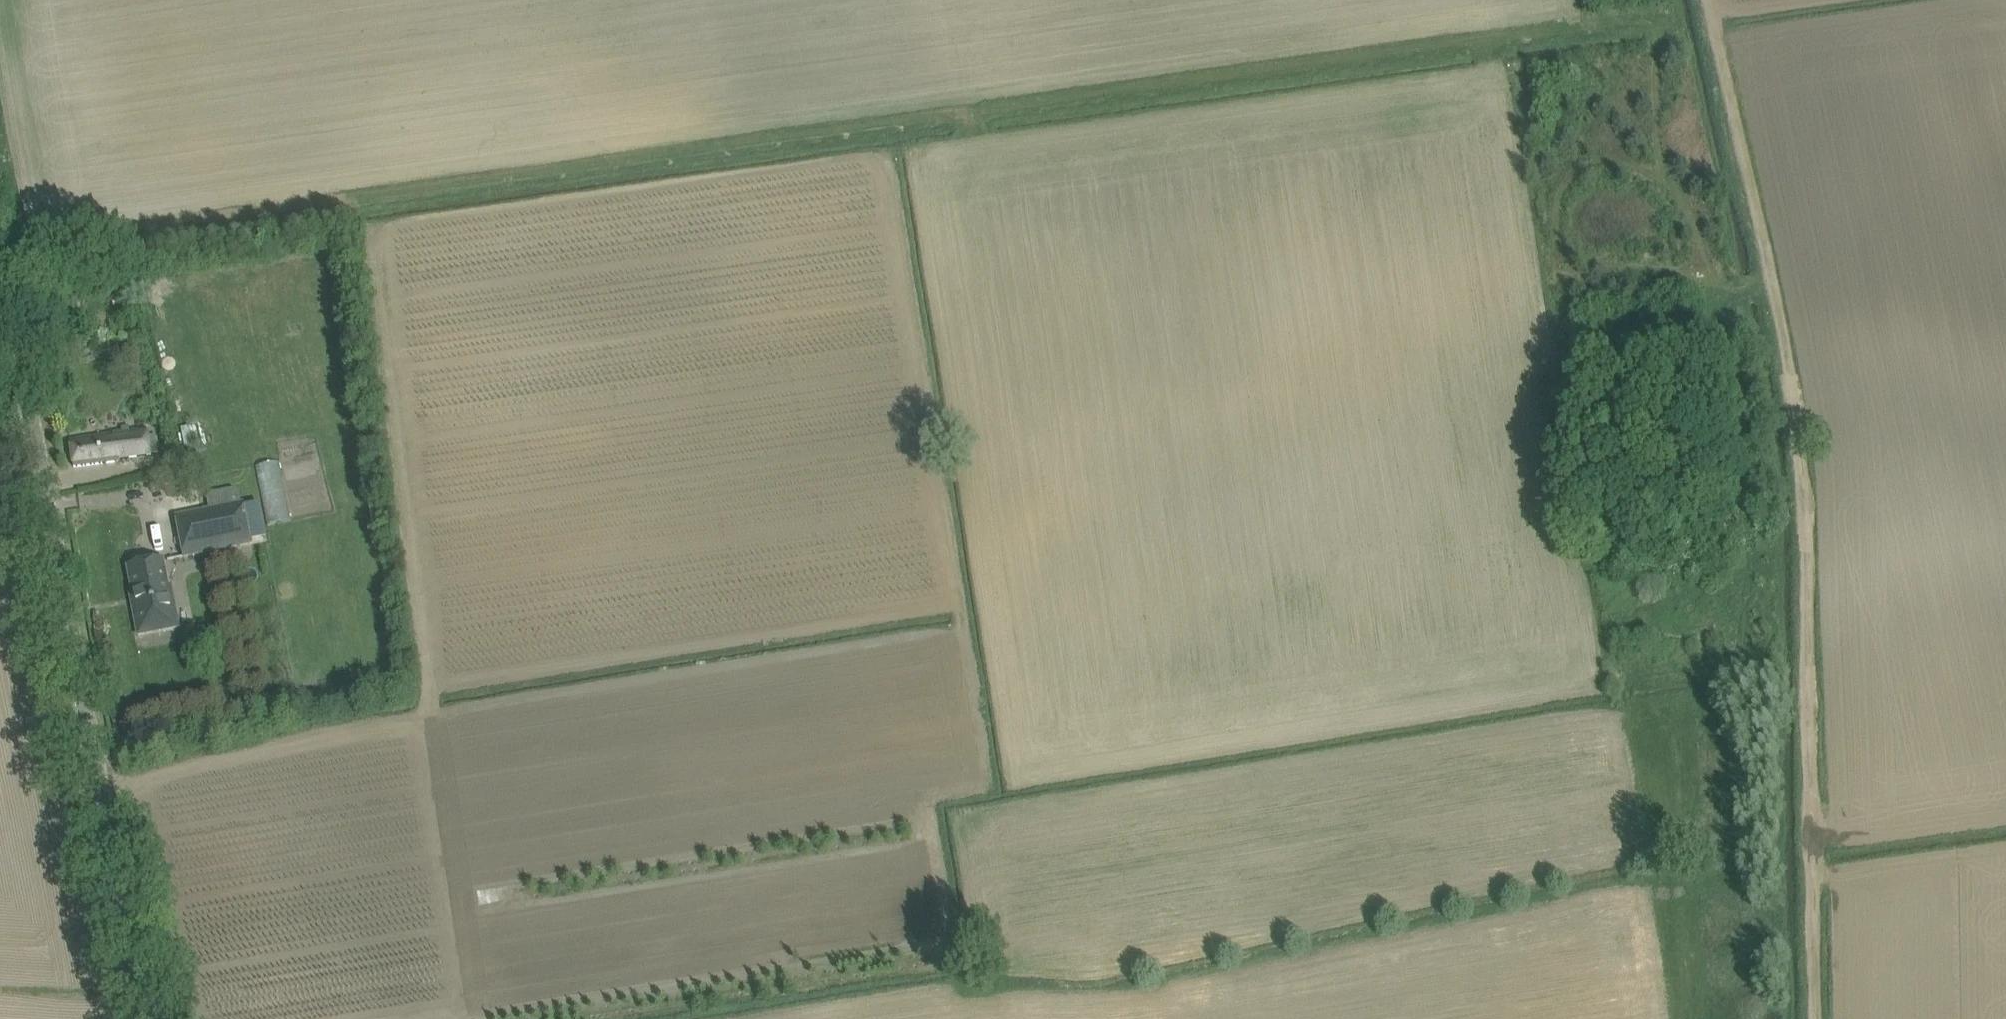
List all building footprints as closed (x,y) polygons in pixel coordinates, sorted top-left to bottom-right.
[(192,423),(180,427),(186,445),(199,441),(192,423)] [(150,454),(147,428),(70,440),(74,467),(119,460),(119,458),(150,454)] [(184,556),(252,543),(244,502),(176,515),(184,556)] [(142,634),(182,625),(175,594),(172,595),(164,559),(129,566),(138,603),(135,603),(142,634)]
